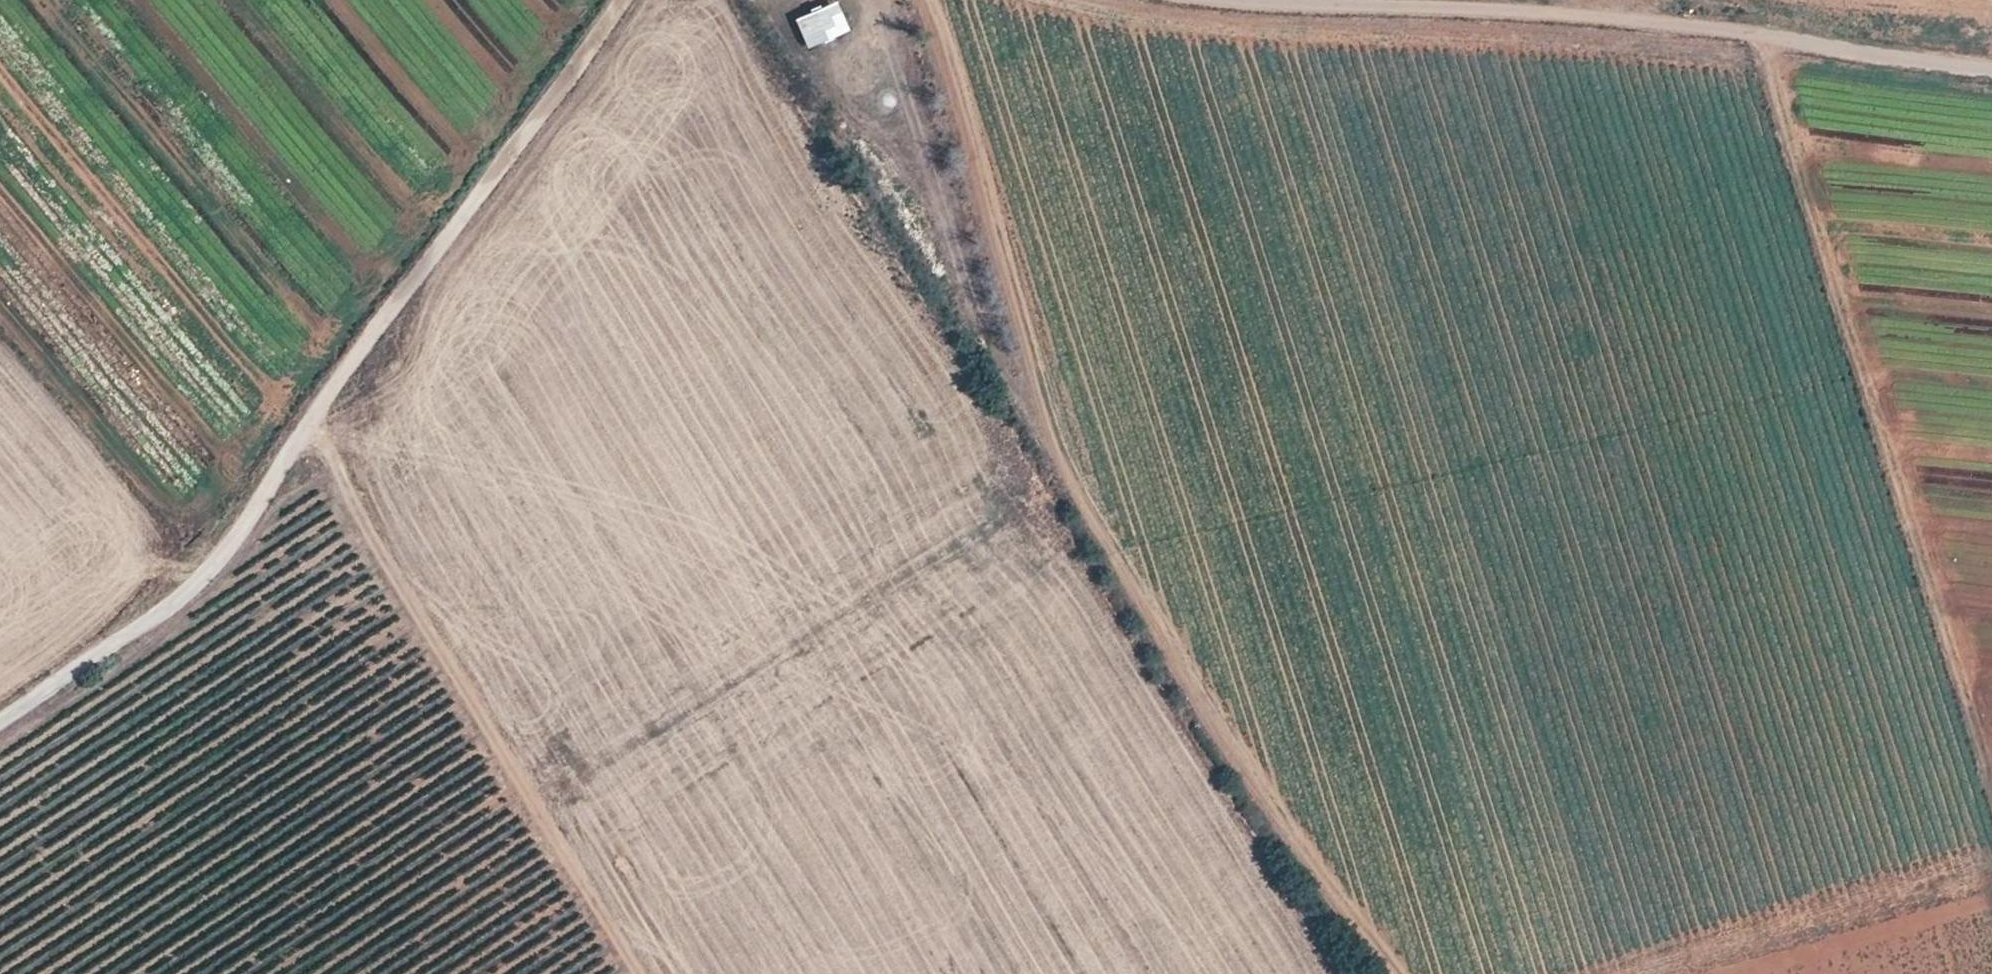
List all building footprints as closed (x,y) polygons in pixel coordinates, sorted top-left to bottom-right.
[(796,19),(808,49),(851,32),(839,2),(796,19)]
